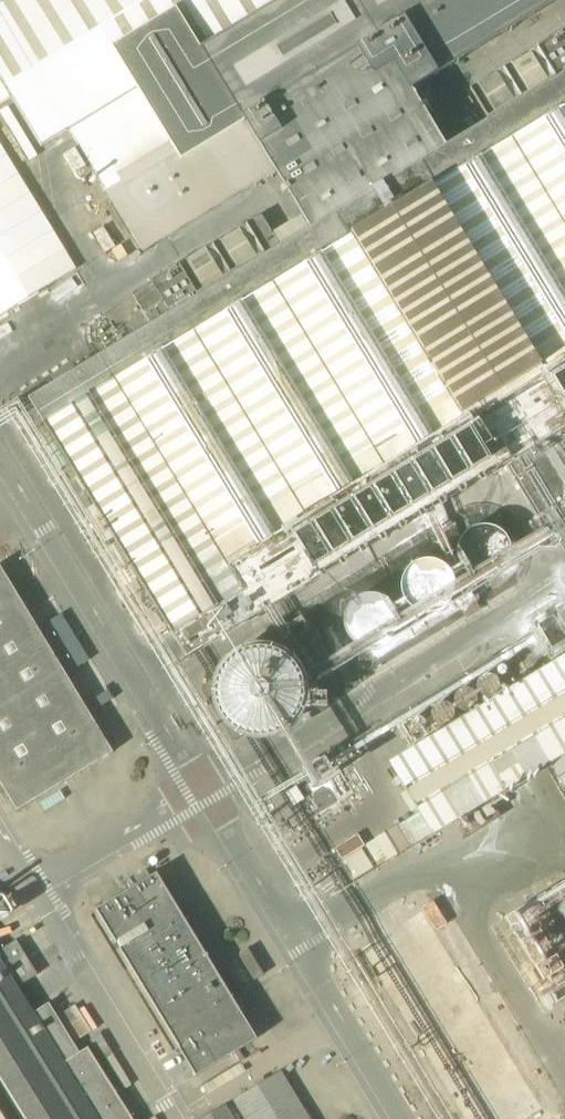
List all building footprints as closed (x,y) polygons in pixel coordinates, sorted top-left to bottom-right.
[(12,97),(42,146),(69,130),(145,255),(278,175),(292,197),(303,215),(272,233),(261,215),(132,294),(143,313),(162,301),(173,319),(34,404),(189,660),(507,467),(556,549),(564,544),(564,31),(470,89),(492,125),(448,152),(426,116),(411,92),(549,5),(558,0),(0,0),(0,104),(12,97)] [(75,269),(63,250),(0,143),(0,315),(75,269)] [(506,552),(506,551),(505,542),(502,538),(500,534),(492,529),(483,527),(477,527),(472,529),(465,534),(460,542),(458,550),(459,559),(462,564),(465,567),(471,572),(476,574),(480,575),(489,574),(494,571),(498,569),(502,565),(504,560),(506,552)] [(452,585),(452,584),(452,579),(450,574),(448,570),(444,566),(436,560),(431,559),(426,559),(416,561),(412,563),(408,567),(405,571),(403,575),(402,584),(402,589),(404,594),(406,598),(410,602),(414,605),(418,608),(426,609),(435,608),(440,606),(444,602),(448,598),(450,594),(452,585)] [(1,568),(0,569),(0,782),(19,813),(115,755),(1,568)] [(395,624),(395,623),(394,619),(393,613),(390,607),(386,604),(378,599),(373,597),(367,597),(362,598),(357,600),(350,604),(347,609),(344,613),(343,618),(342,624),(344,633),(349,641),(353,644),(357,647),(366,649),(373,649),(378,648),(386,643),(390,639),(392,634),(394,629),(395,624)] [(304,688),(304,687),(303,678),(300,669),(296,661),(289,653),(281,647),(275,644),(265,641),(258,640),(247,641),(238,644),(231,647),(223,653),(217,661),(213,667),(210,676),(209,685),(209,694),(212,705),(216,713),(222,720),(229,726),(238,731),(246,734),(255,735),(267,734),(274,731),(283,726),(290,720),(297,712),(300,705),(303,697),(304,688)] [(393,768),(420,814),(431,833),(435,838),(564,759),(564,663),(393,768)] [(329,762),(377,731),(365,711),(316,743),(329,762)] [(260,1042),(159,875),(97,913),(198,1079),(260,1042)] [(16,941),(0,951),(0,958),(18,987),(37,975),(16,941)] [(90,1050),(82,1055),(51,1006),(34,1017),(0,961),(0,1118),(133,1118),(90,1050)] [(74,1042),(91,1031),(75,1005),(58,1016),(74,1042)] [(100,1033),(90,1039),(102,1059),(112,1053),(100,1033)] [(280,1070),(232,1100),(244,1118),(310,1118),(280,1070)] [(225,1105),(201,1118),(233,1118),(225,1105)]
